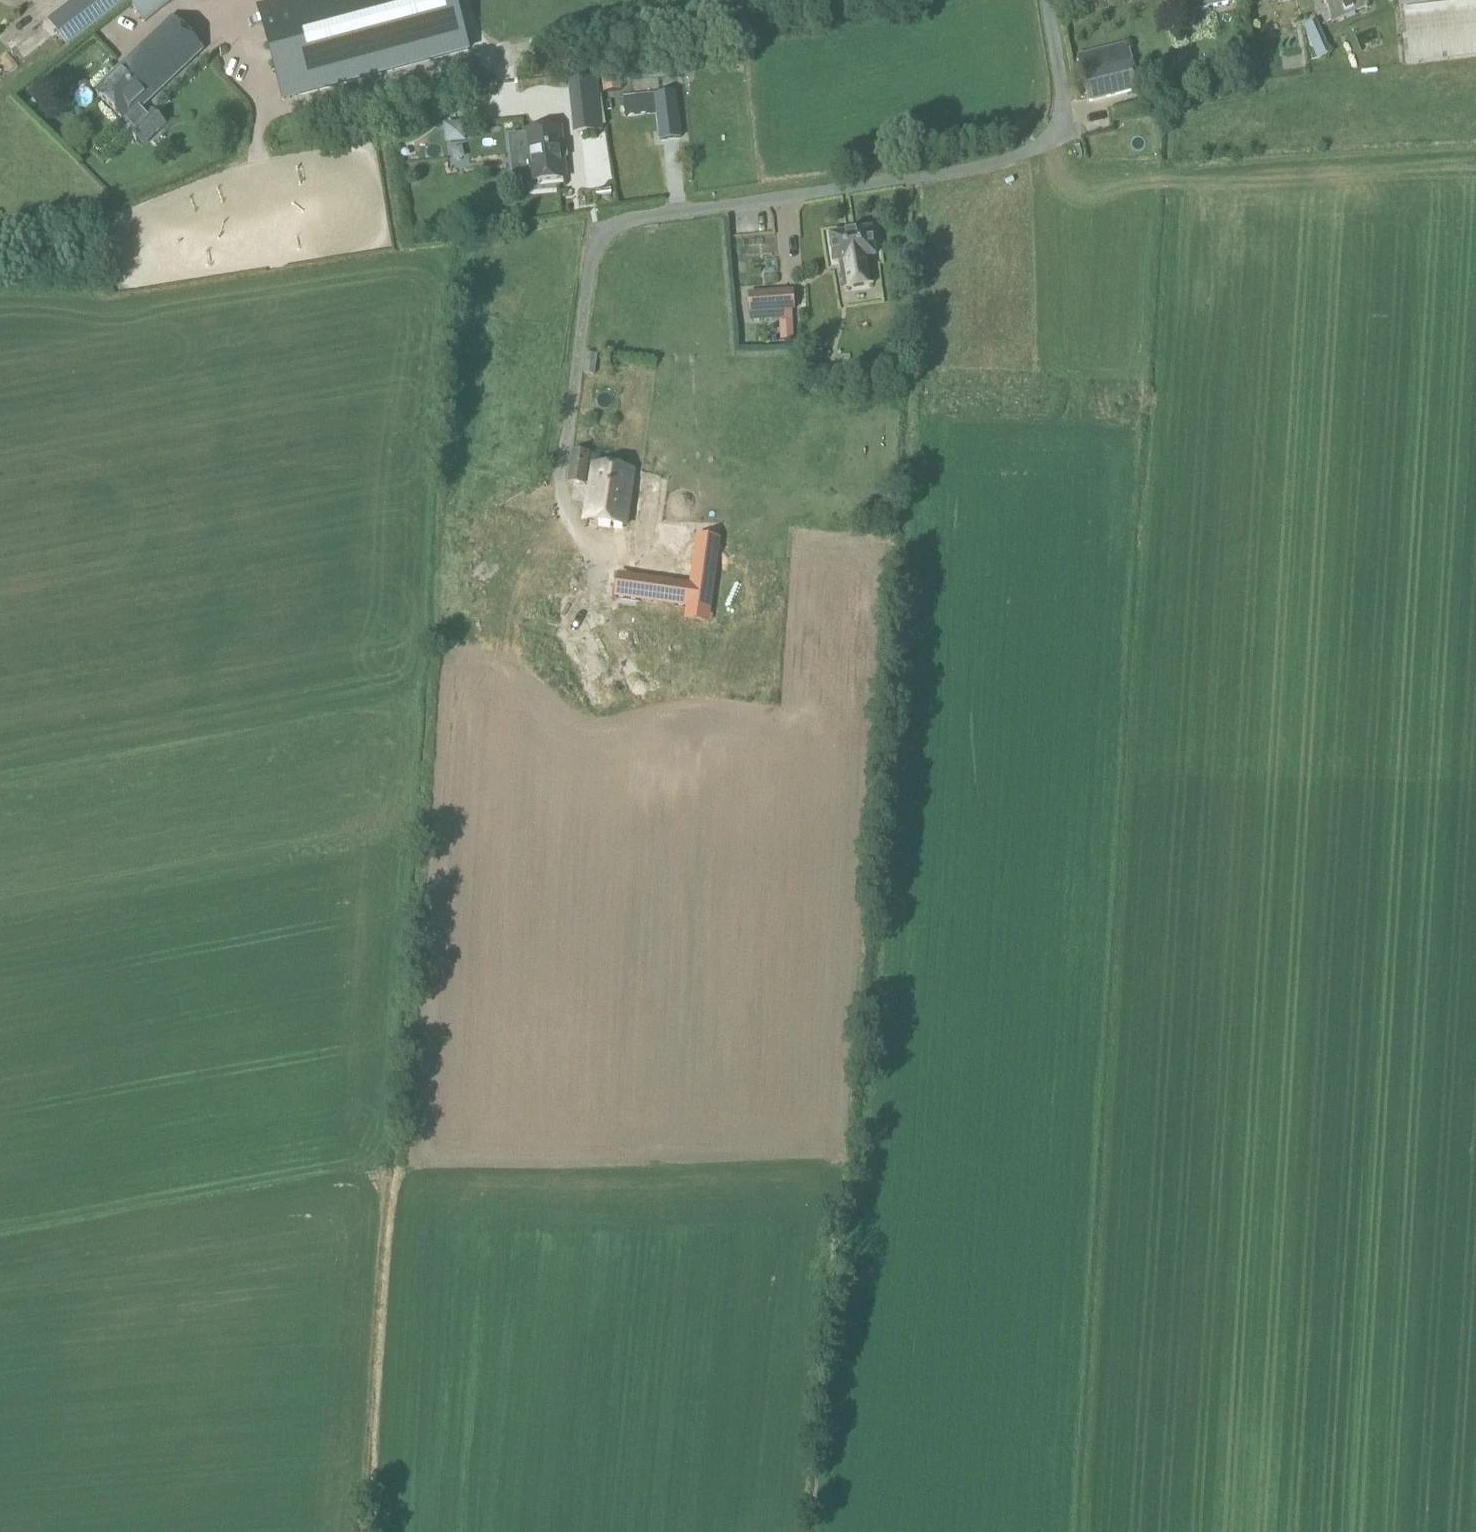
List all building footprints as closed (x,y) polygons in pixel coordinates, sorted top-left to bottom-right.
[(127,0),(75,0),(57,13),(79,42),(129,3),(127,0)] [(171,0),(142,0),(152,14),(171,0)] [(252,14),(277,102),(460,51),(446,0),(302,0),(252,14)] [(1233,4),(1232,0),(1178,0),(1182,17),(1233,4)] [(1369,6),(1366,0),(1323,0),(1334,23),(1369,6)] [(1407,64),(1475,56),(1475,0),(1399,0),(1407,64)] [(52,36),(65,29),(56,12),(44,19),(52,36)] [(127,123),(129,120),(137,128),(148,117),(141,109),(203,51),(171,18),(157,31),(96,90),(127,123)] [(1316,23),(1305,28),(1320,60),(1331,55),(1316,23)] [(1138,89),(1127,45),(1079,56),(1090,101),(1138,89)] [(668,78),(667,60),(643,61),(644,80),(668,78)] [(601,94),(622,90),(619,73),(598,77),(601,94)] [(572,85),(577,133),(601,130),(596,82),(572,85)] [(623,97),(625,116),(661,112),(663,141),(681,139),(676,91),(660,93),(623,97)] [(566,178),(561,128),(525,132),(530,182),(566,178)] [(874,284),(870,257),(875,256),(871,231),(831,237),(835,262),(840,262),(844,288),(874,284)] [(749,314),(795,311),(794,291),(749,293),(749,314)] [(780,341),(794,340),(794,321),(779,322),(780,341)] [(586,353),(584,373),(595,374),(598,355),(586,353)] [(810,384),(823,385),(822,372),(810,373),(810,384)] [(591,454),(573,451),(568,483),(585,486),(585,488),(590,489),(585,520),(625,526),(633,471),(600,466),(601,456),(591,454)] [(712,611),(721,539),(696,536),(690,583),(618,574),(615,598),(712,611)] [(640,643),(688,628),(682,610),(634,625),(640,643)]
